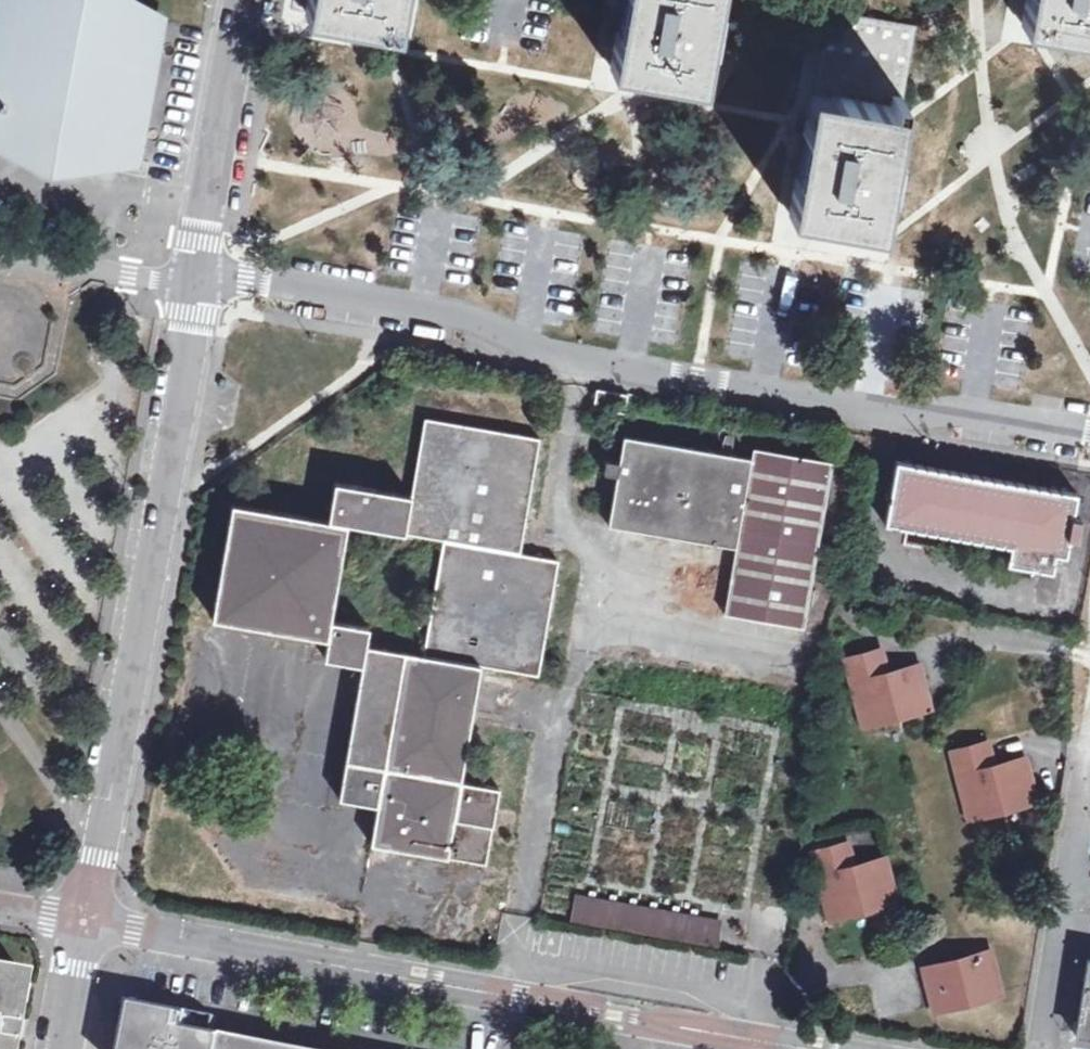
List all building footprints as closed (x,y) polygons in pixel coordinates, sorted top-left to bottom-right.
[(0,10),(0,137),(12,140),(12,145),(53,162),(103,162),(105,156),(138,163),(151,94),(155,94),(160,74),(156,73),(165,20),(120,0),(2,0),(0,10)] [(308,13),(398,32),(405,0),(311,0),(308,13)] [(615,55),(612,71),(703,87),(718,0),(625,0),(615,55)] [(1023,29),(1089,41),(1089,0),(1028,0),(1023,29)] [(828,14),(812,96),(902,113),(917,30),(867,21),(828,14)] [(902,113),(812,96),(808,117),(802,115),(797,141),(786,139),(781,169),(798,172),(790,218),(807,221),(805,236),(816,238),(817,232),(880,243),(886,205),(889,189),(907,192),(912,162),(895,159),(902,113)] [(487,664),(542,674),(562,560),(522,553),(542,436),(429,419),(416,495),(339,483),(331,518),(235,503),(215,617),(330,639),(326,654),(366,664),(343,797),(382,804),(374,843),(432,853),(491,864),(503,786),(464,778),(487,664)] [(755,458),(629,436),(612,526),(741,548),(730,617),(807,632),(810,613),(815,615),(819,595),(813,594),(835,466),(755,452),(755,458)] [(1079,490),(898,459),(886,521),(910,526),(1011,544),(1010,562),(1055,570),(1059,553),(1068,554),(1072,539),(1079,537),(1082,517),(1075,516),(1079,490)] [(1011,544),(910,526),(907,544),(1010,562),(1011,544)] [(689,586),(723,591),(729,550),(695,545),(689,586)] [(882,648),(848,656),(867,723),(934,705),(922,665),(889,673),(882,648)] [(990,744),(956,752),(975,816),(1039,799),(1029,759),(997,769),(990,744)] [(848,845),(815,853),(833,917),(899,899),(888,858),(854,869),(848,845)] [(727,892),(584,868),(574,925),(718,950),(727,892)] [(414,949),(424,951),(425,945),(414,943),(414,949)] [(993,952),(927,970),(938,1011),(1004,993),(993,952)] [(1089,958),(1076,1034),(1089,1036),(1089,958)] [(23,968),(0,964),(0,1048),(10,1048),(23,968)] [(131,1005),(127,1028),(131,1030),(128,1048),(308,1048),(192,1028),(194,1014),(137,1002),(136,1006),(131,1005)]
